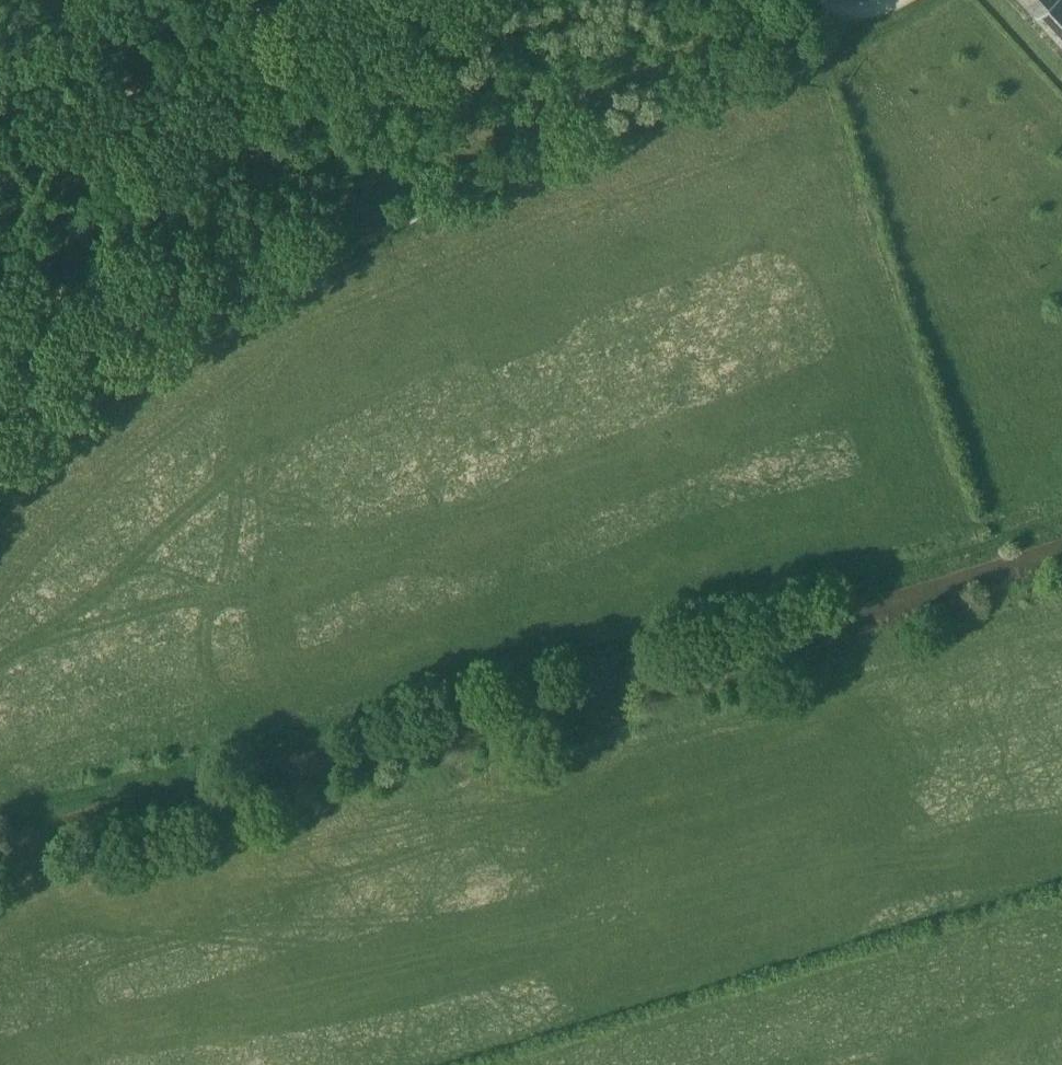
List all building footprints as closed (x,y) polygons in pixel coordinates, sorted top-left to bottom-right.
[(1061,43),(1061,0),(1023,0),(1061,43)]
